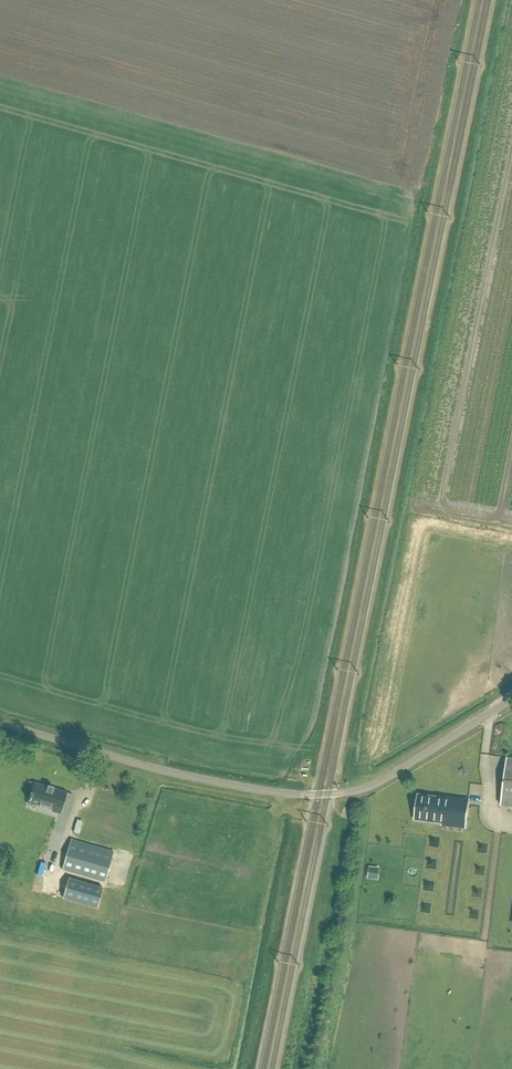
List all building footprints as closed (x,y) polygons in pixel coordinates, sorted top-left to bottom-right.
[(507,756),(501,805),(511,807),(511,757),(507,756)] [(65,793),(35,784),(30,799),(41,802),(40,805),(54,809),(53,812),(57,813),(60,814),(66,793),(65,793)] [(110,812),(114,798),(95,793),(91,807),(81,804),(61,871),(105,883),(116,842),(105,840),(113,813),(110,812)] [(465,826),(468,802),(419,796),(416,820),(465,826)] [(40,883),(48,859),(38,856),(30,879),(40,883)] [(475,872),(477,864),(470,862),(468,871),(475,872)] [(368,867),(366,879),(378,881),(380,868),(368,867)] [(67,878),(61,899),(97,909),(103,888),(67,878)] [(404,909),(403,916),(418,918),(419,911),(404,909)]
